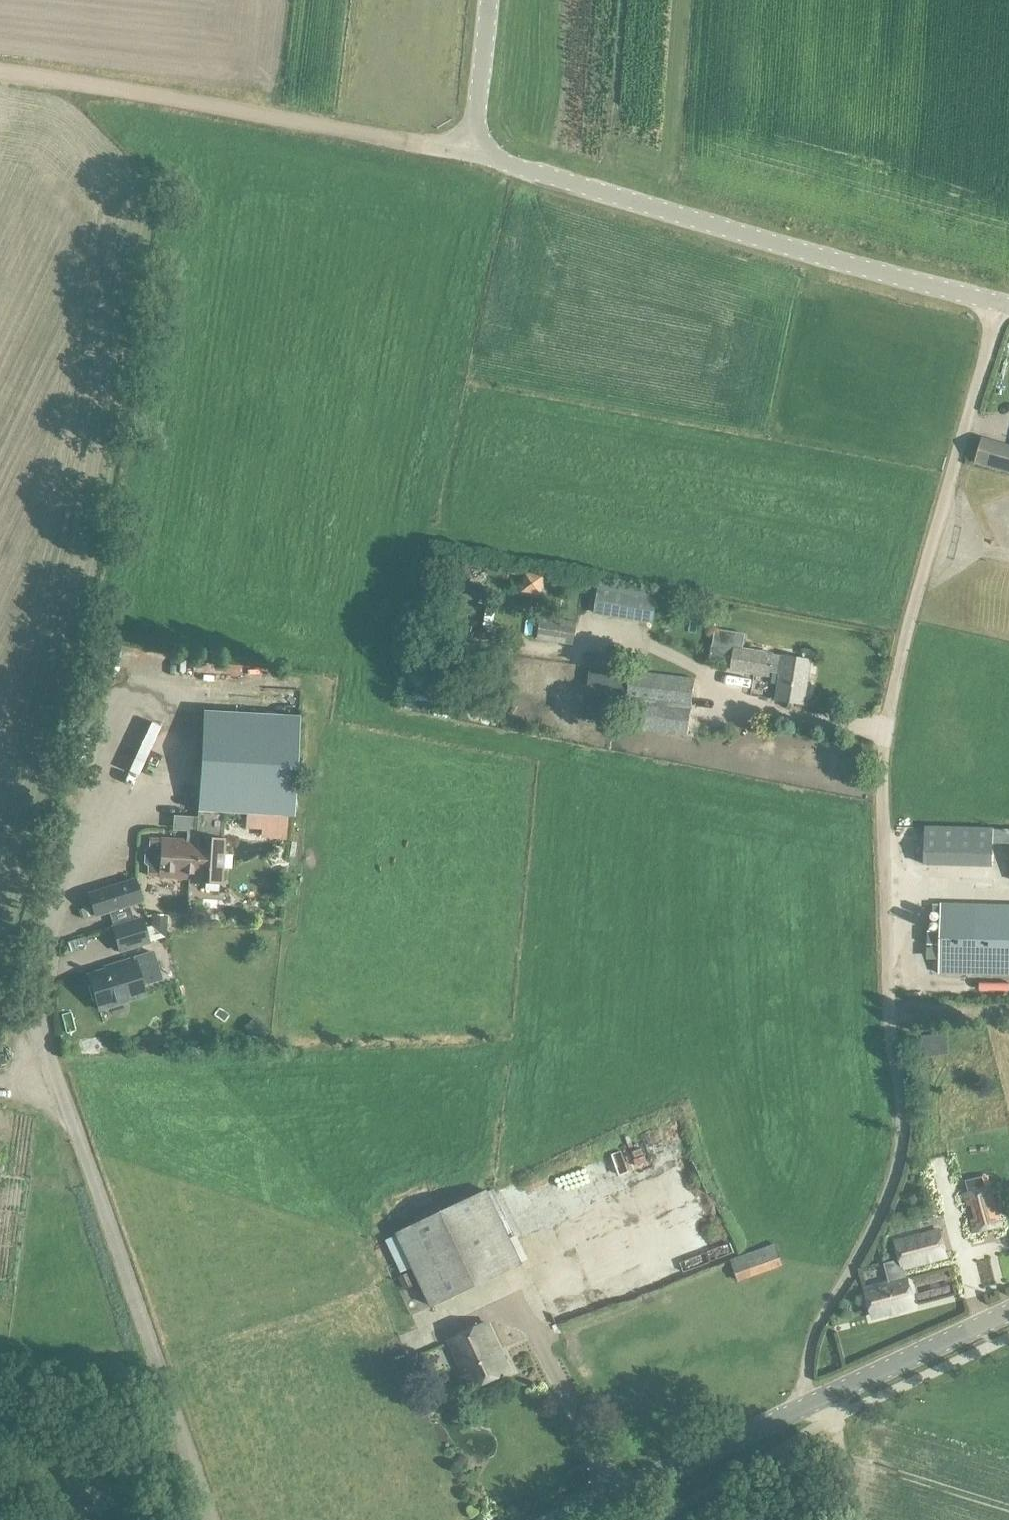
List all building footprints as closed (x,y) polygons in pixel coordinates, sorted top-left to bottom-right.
[(976,462),(1008,471),(1008,446),(982,438),(976,462)] [(439,587),(469,591),(472,573),(440,568),(437,587),(439,587)] [(480,593),(469,591),(439,587),(437,600),(466,605),(478,607),(480,593)] [(599,591),(594,616),(654,625),(658,601),(599,591)] [(540,618),(536,642),(574,648),(578,623),(540,618)] [(782,667),(772,666),(774,654),(735,647),(731,672),(770,679),(780,680),(776,702),(805,706),(811,662),(783,658),(782,667)] [(592,667),(585,720),(625,725),(624,731),(688,738),(695,681),(592,667)] [(162,841),(160,879),(194,881),(194,884),(221,885),(224,841),(223,841),(225,814),(248,816),(247,830),(263,831),(263,839),(287,840),(288,818),(295,818),(301,716),(204,711),(198,819),(174,818),(173,833),(188,834),(188,842),(162,841)] [(939,854),(939,876),(960,876),(960,858),(971,858),(971,827),(903,826),(903,854),(939,854)] [(993,828),(993,842),(1008,843),(1008,829),(993,828)] [(136,880),(110,888),(88,895),(96,918),(109,914),(116,912),(130,908),(143,903),(136,880)] [(940,975),(1008,977),(1008,905),(942,903),(940,975)] [(130,908),(116,912),(109,914),(114,931),(135,925),(130,908)] [(167,924),(167,916),(153,915),(152,928),(166,939),(167,924)] [(144,922),(135,925),(114,931),(112,932),(119,955),(151,945),(144,922)] [(939,944),(940,931),(928,931),(928,944),(939,944)] [(115,968),(89,977),(100,1012),(146,997),(135,960),(114,966),(115,968)] [(630,1164),(662,1163),(662,1155),(681,1155),(681,1135),(658,1135),(658,1139),(630,1140),(630,1164)] [(597,1154),(604,1178),(623,1172),(616,1149),(597,1154)] [(587,1158),(535,1182),(544,1202),(596,1179),(587,1158)] [(991,1186),(970,1192),(980,1231),(1001,1226),(991,1186)] [(524,1266),(512,1239),(489,1191),(397,1234),(432,1309),(524,1266)] [(884,1263),(889,1283),(906,1279),(907,1279),(904,1269),(947,1258),(939,1230),(895,1241),(899,1259),(884,1263)] [(739,1283),(782,1267),(775,1246),(732,1262),(739,1283)] [(411,1273),(400,1278),(406,1290),(416,1286),(411,1273)] [(906,1279),(889,1283),(890,1285),(867,1291),(867,1289),(866,1289),(873,1316),(914,1306),(907,1279),(906,1279)] [(488,1325),(450,1343),(472,1390),(510,1372),(488,1325)]
